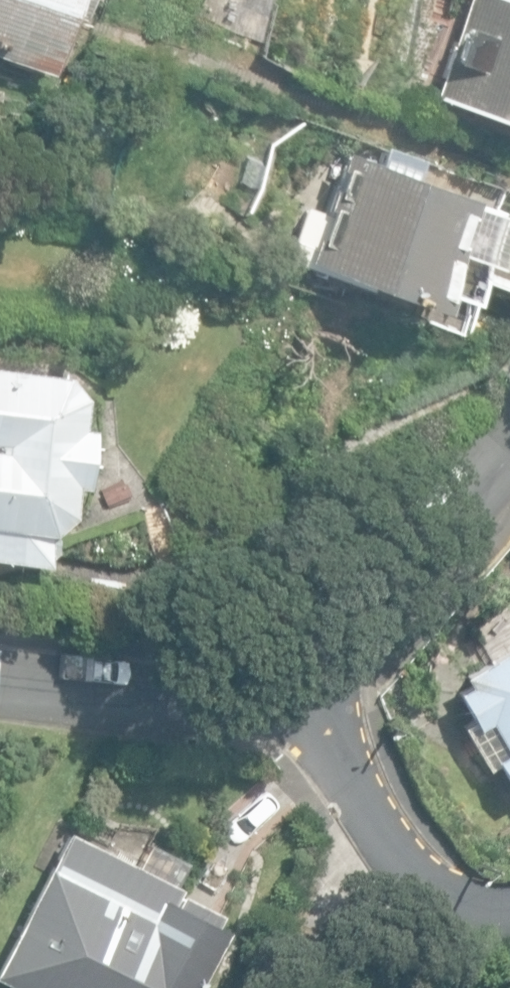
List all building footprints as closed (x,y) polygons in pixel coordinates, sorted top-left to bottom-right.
[(47,69),(69,8),(77,12),(81,0),(0,0),(0,53),(47,69)] [(509,116),(509,0),(465,0),(434,91),(509,116)] [(316,262),(431,300),(435,289),(433,289),(444,253),(448,255),(452,243),(449,242),(461,206),(464,208),(468,194),(417,178),(424,159),(381,145),(377,158),(353,150),(316,262)] [(191,185),(221,194),(229,168),(199,158),(191,185)] [(509,331),(509,270),(499,261),(469,298),(509,331)] [(43,560),(47,529),(70,511),(74,482),(83,483),(90,425),(79,424),(83,394),(66,373),(0,365),(0,554),(43,560)] [(509,787),(509,643),(459,670),(467,685),(456,691),(495,767),(498,765),(509,787)] [(24,987),(191,987),(223,925),(211,919),(216,910),(175,889),(178,883),(172,880),(183,858),(147,840),(136,862),(69,828),(0,960),(0,976),(24,987)]
